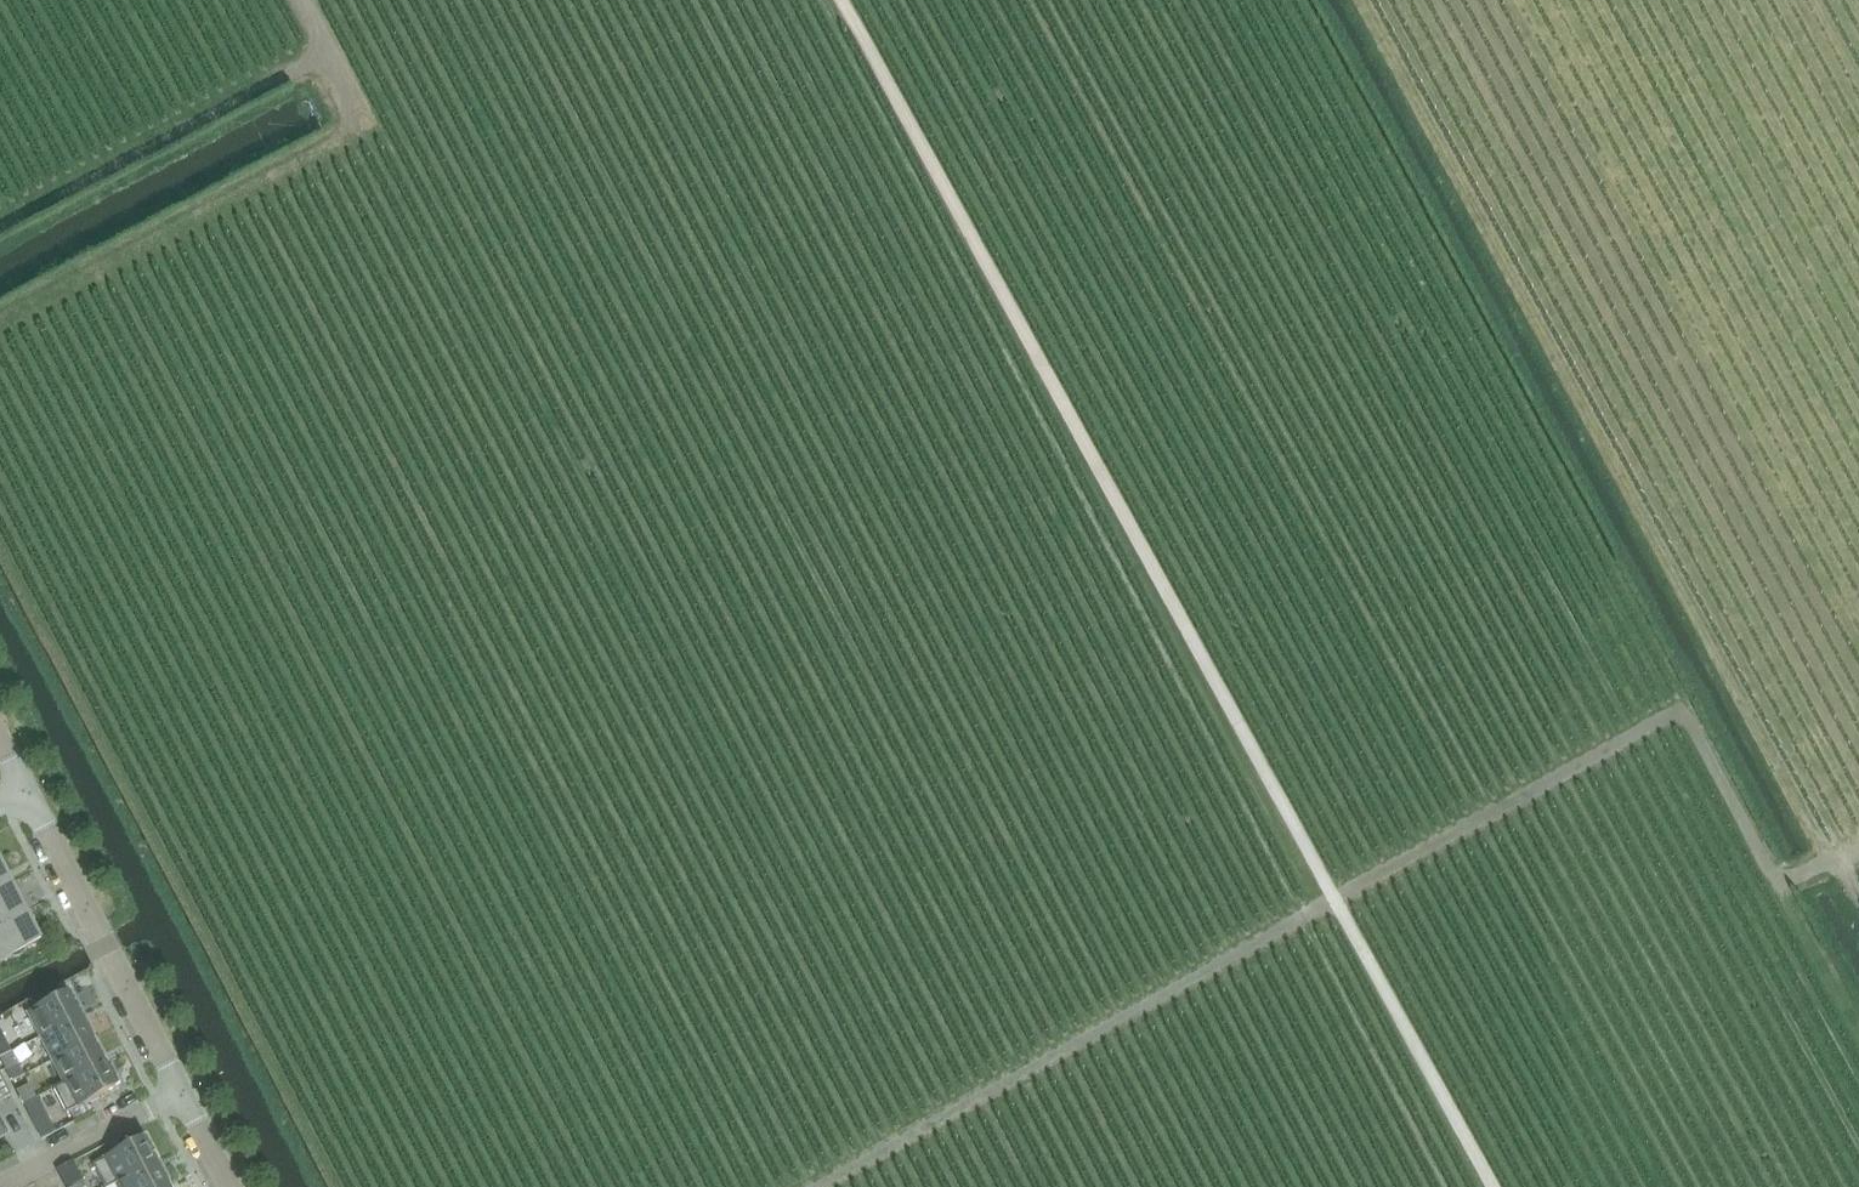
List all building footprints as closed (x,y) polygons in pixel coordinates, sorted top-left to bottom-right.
[(12,884),(0,860),(0,890),(12,884)] [(26,912),(12,884),(0,890),(0,925),(26,912)] [(9,957),(10,957),(11,958),(13,958),(14,958),(16,957),(17,957),(18,956),(20,956),(21,955),(22,954),(23,953),(25,951),(25,949),(41,941),(26,912),(0,925),(0,962),(9,957)] [(28,1013),(41,1037),(81,1016),(77,1009),(79,1007),(74,996),(71,998),(68,992),(28,1013)] [(85,1023),(81,1016),(41,1037),(52,1059),(92,1038),(89,1031),(91,1030),(87,1023),(85,1023)] [(95,1044),(92,1038),(52,1059),(64,1083),(65,1083),(105,1062),(101,1056),(103,1053),(98,1043),(95,1044)] [(0,1041),(0,1058),(11,1052),(4,1039),(0,1041)] [(0,1058),(0,1059),(7,1072),(19,1066),(11,1052),(0,1058)] [(54,1088),(66,1113),(120,1086),(111,1068),(108,1069),(105,1062),(65,1083),(64,1083),(54,1088)] [(12,1096),(0,1073),(0,1102),(12,1096)] [(28,1085),(17,1091),(24,1104),(35,1098),(28,1085)] [(43,1112),(35,1098),(24,1104),(31,1118),(43,1112)] [(93,1165),(104,1186),(110,1186),(117,1184),(116,1183),(157,1162),(153,1156),(155,1154),(146,1137),(93,1165)] [(118,1186),(165,1186),(168,1185),(166,1181),(168,1179),(163,1169),(160,1169),(157,1162),(116,1183),(117,1184),(118,1186)]
